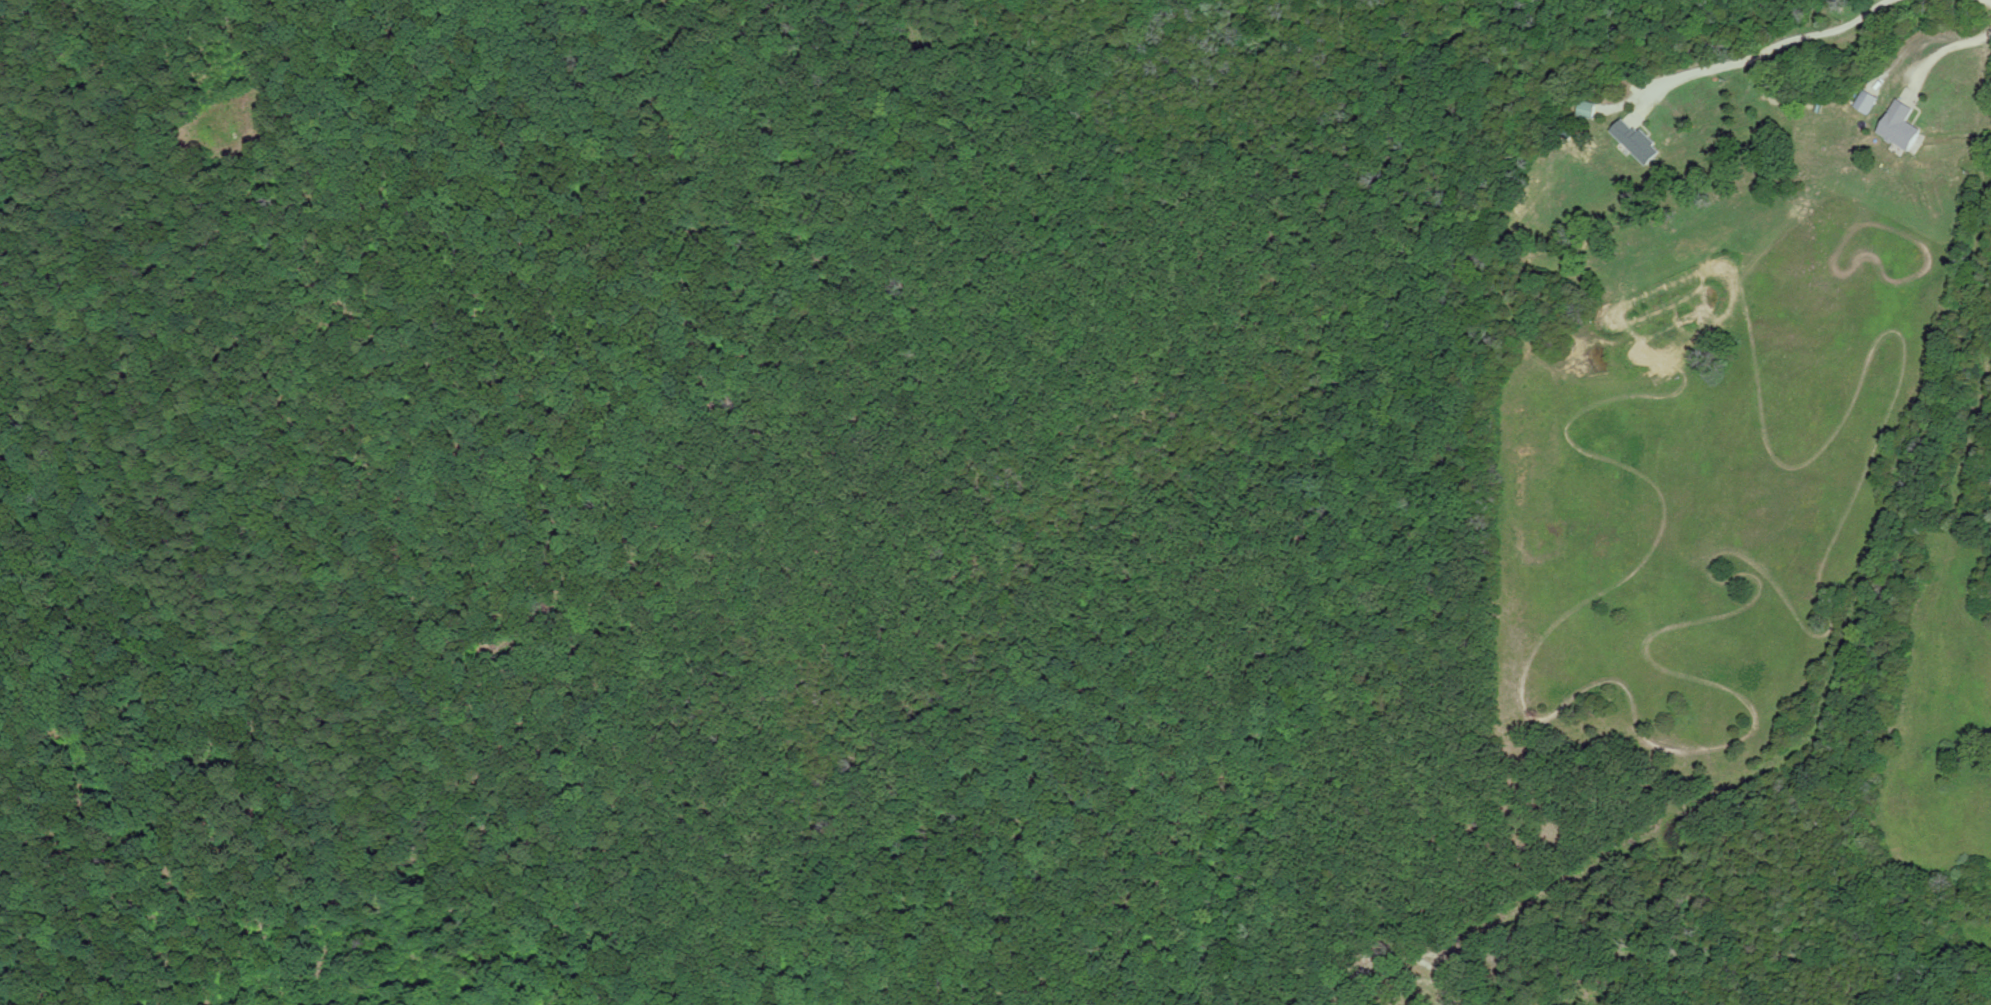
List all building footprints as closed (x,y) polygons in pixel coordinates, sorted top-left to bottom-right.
[(1869,116),(1879,99),(1865,91),(1855,108),(1869,116)] [(1907,123),(1914,109),(1897,100),(1878,135),(1913,153),(1924,132),(1907,123)] [(1578,118),(1593,120),(1595,104),(1580,102),(1578,118)] [(1611,133),(1646,166),(1661,151),(1625,117),(1611,133)]
